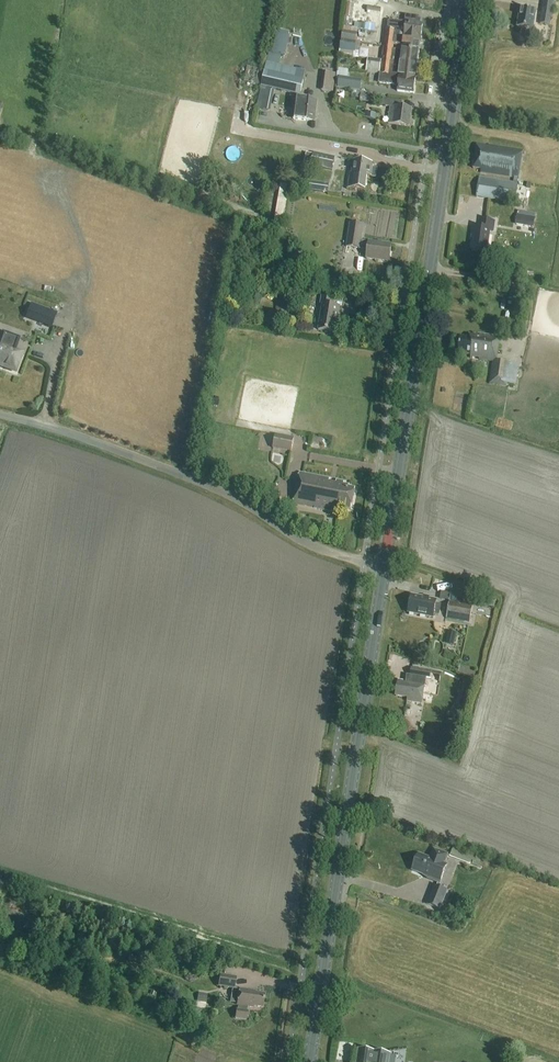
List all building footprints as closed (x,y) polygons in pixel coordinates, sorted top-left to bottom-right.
[(556,2),(544,0),(540,24),(550,26),(553,11),(555,11),(556,2)] [(533,31),(536,12),(520,9),(517,28),(533,31)] [(387,31),(386,35),(420,40),(422,25),(420,24),(420,22),(418,19),(407,17),(406,23),(405,23),(405,24),(390,22),(389,23),(388,31),(387,31)] [(341,42),(355,44),(357,34),(343,32),(341,42)] [(386,35),(384,48),(393,49),(393,44),(403,45),(402,46),(403,46),(402,51),(419,52),(421,40),(420,40),(386,35)] [(353,57),(355,44),(341,42),(339,55),(353,57)] [(417,66),(419,53),(402,51),(393,49),(384,48),(383,61),(417,66)] [(380,74),(381,60),(368,59),(366,72),(380,74)] [(390,75),(416,78),(417,66),(383,61),(382,65),(391,67),(390,75)] [(246,65),(244,80),(251,81),(249,101),(258,102),(262,67),(246,65)] [(382,65),(381,75),(388,75),(386,85),(398,86),(397,92),(414,94),(415,79),(416,79),(416,78),(390,75),(391,67),(382,65)] [(261,87),(300,96),(303,81),(264,72),(261,87)] [(325,72),(324,91),(335,92),(336,72),(325,72)] [(362,82),(339,79),(338,89),(360,92),(362,82)] [(361,93),(360,102),(370,103),(371,95),(361,93)] [(296,99),(296,104),(294,120),(300,121),(314,123),(317,102),(296,99)] [(378,106),(386,107),(391,108),(389,124),(409,127),(412,110),(401,109),(402,102),(379,99),(378,106)] [(489,146),(477,144),(473,169),(481,170),(480,173),(514,178),(513,181),(517,182),(518,179),(519,179),(523,150),(489,145),(489,146)] [(313,154),(311,166),(332,170),(334,158),(313,154)] [(376,171),(372,171),(373,164),(354,162),(352,174),(350,173),(349,185),(351,185),(350,189),(365,191),(367,177),(375,178),(376,171)] [(513,183),(479,178),(476,197),(515,203),(518,184),(517,184),(517,182),(513,181),(513,183)] [(307,184),(306,190),(323,192),(324,186),(307,184)] [(516,215),(515,224),(524,226),(526,216),(516,215)] [(480,229),(475,228),(472,251),(487,254),(490,232),(493,233),(494,222),(482,220),(480,229)] [(389,263),(392,246),(369,242),(369,243),(361,242),(363,226),(350,224),(347,248),(360,250),(360,249),(368,250),(367,259),(389,263)] [(294,266),(293,276),(302,277),(304,267),(294,266)] [(333,307),(334,298),(322,296),(321,305),(323,305),(319,331),(335,333),(337,316),(339,317),(340,308),(333,307)] [(275,317),(289,319),(291,305),(280,303),(280,307),(276,306),(275,317)] [(3,333),(3,334),(6,335),(2,347),(0,346),(0,366),(15,372),(22,354),(14,351),(19,339),(3,333)] [(461,337),(458,355),(471,357),(470,359),(472,360),(472,358),(479,359),(479,361),(493,363),(489,385),(506,387),(509,364),(496,362),(499,338),(477,335),(477,336),(470,335),(469,338),(461,337)] [(499,397),(499,389),(481,388),(480,396),(499,397)] [(275,435),(273,449),(291,452),(294,438),(275,435)] [(352,510),(355,490),(349,489),(349,487),(343,485),(344,482),(299,474),(294,505),(339,514),(340,508),(352,510)] [(450,594),(449,602),(446,618),(470,623),(473,605),(463,603),(464,596),(450,594)] [(436,601),(413,596),(411,597),(408,613),(433,618),(434,614),(438,615),(440,606),(436,605),(436,601)] [(494,607),(495,602),(477,598),(476,604),(494,607)] [(448,645),(454,646),(456,632),(450,631),(448,645)] [(398,681),(395,696),(407,698),(407,701),(421,704),(424,687),(425,687),(426,680),(431,681),(432,672),(412,668),(411,676),(407,675),(405,682),(398,681)] [(450,856),(449,858),(470,865),(471,864),(471,862),(473,862),(472,864),(478,866),(481,858),(453,848),(450,856)] [(443,864),(447,855),(433,849),(429,859),(418,854),(411,870),(428,877),(428,879),(439,883),(446,865),(443,864)] [(448,892),(434,886),(427,905),(441,910),(448,892)] [(234,989),(236,977),(220,974),(218,987),(234,989)] [(239,990),(236,1006),(235,1019),(246,1020),(248,1008),(252,1008),(253,1007),(262,1008),(264,995),(249,993),(250,991),(239,990)] [(198,993),(197,1002),(207,1003),(208,994),(198,993)] [(389,1054),(358,1050),(357,1061),(388,1061),(389,1054)]
